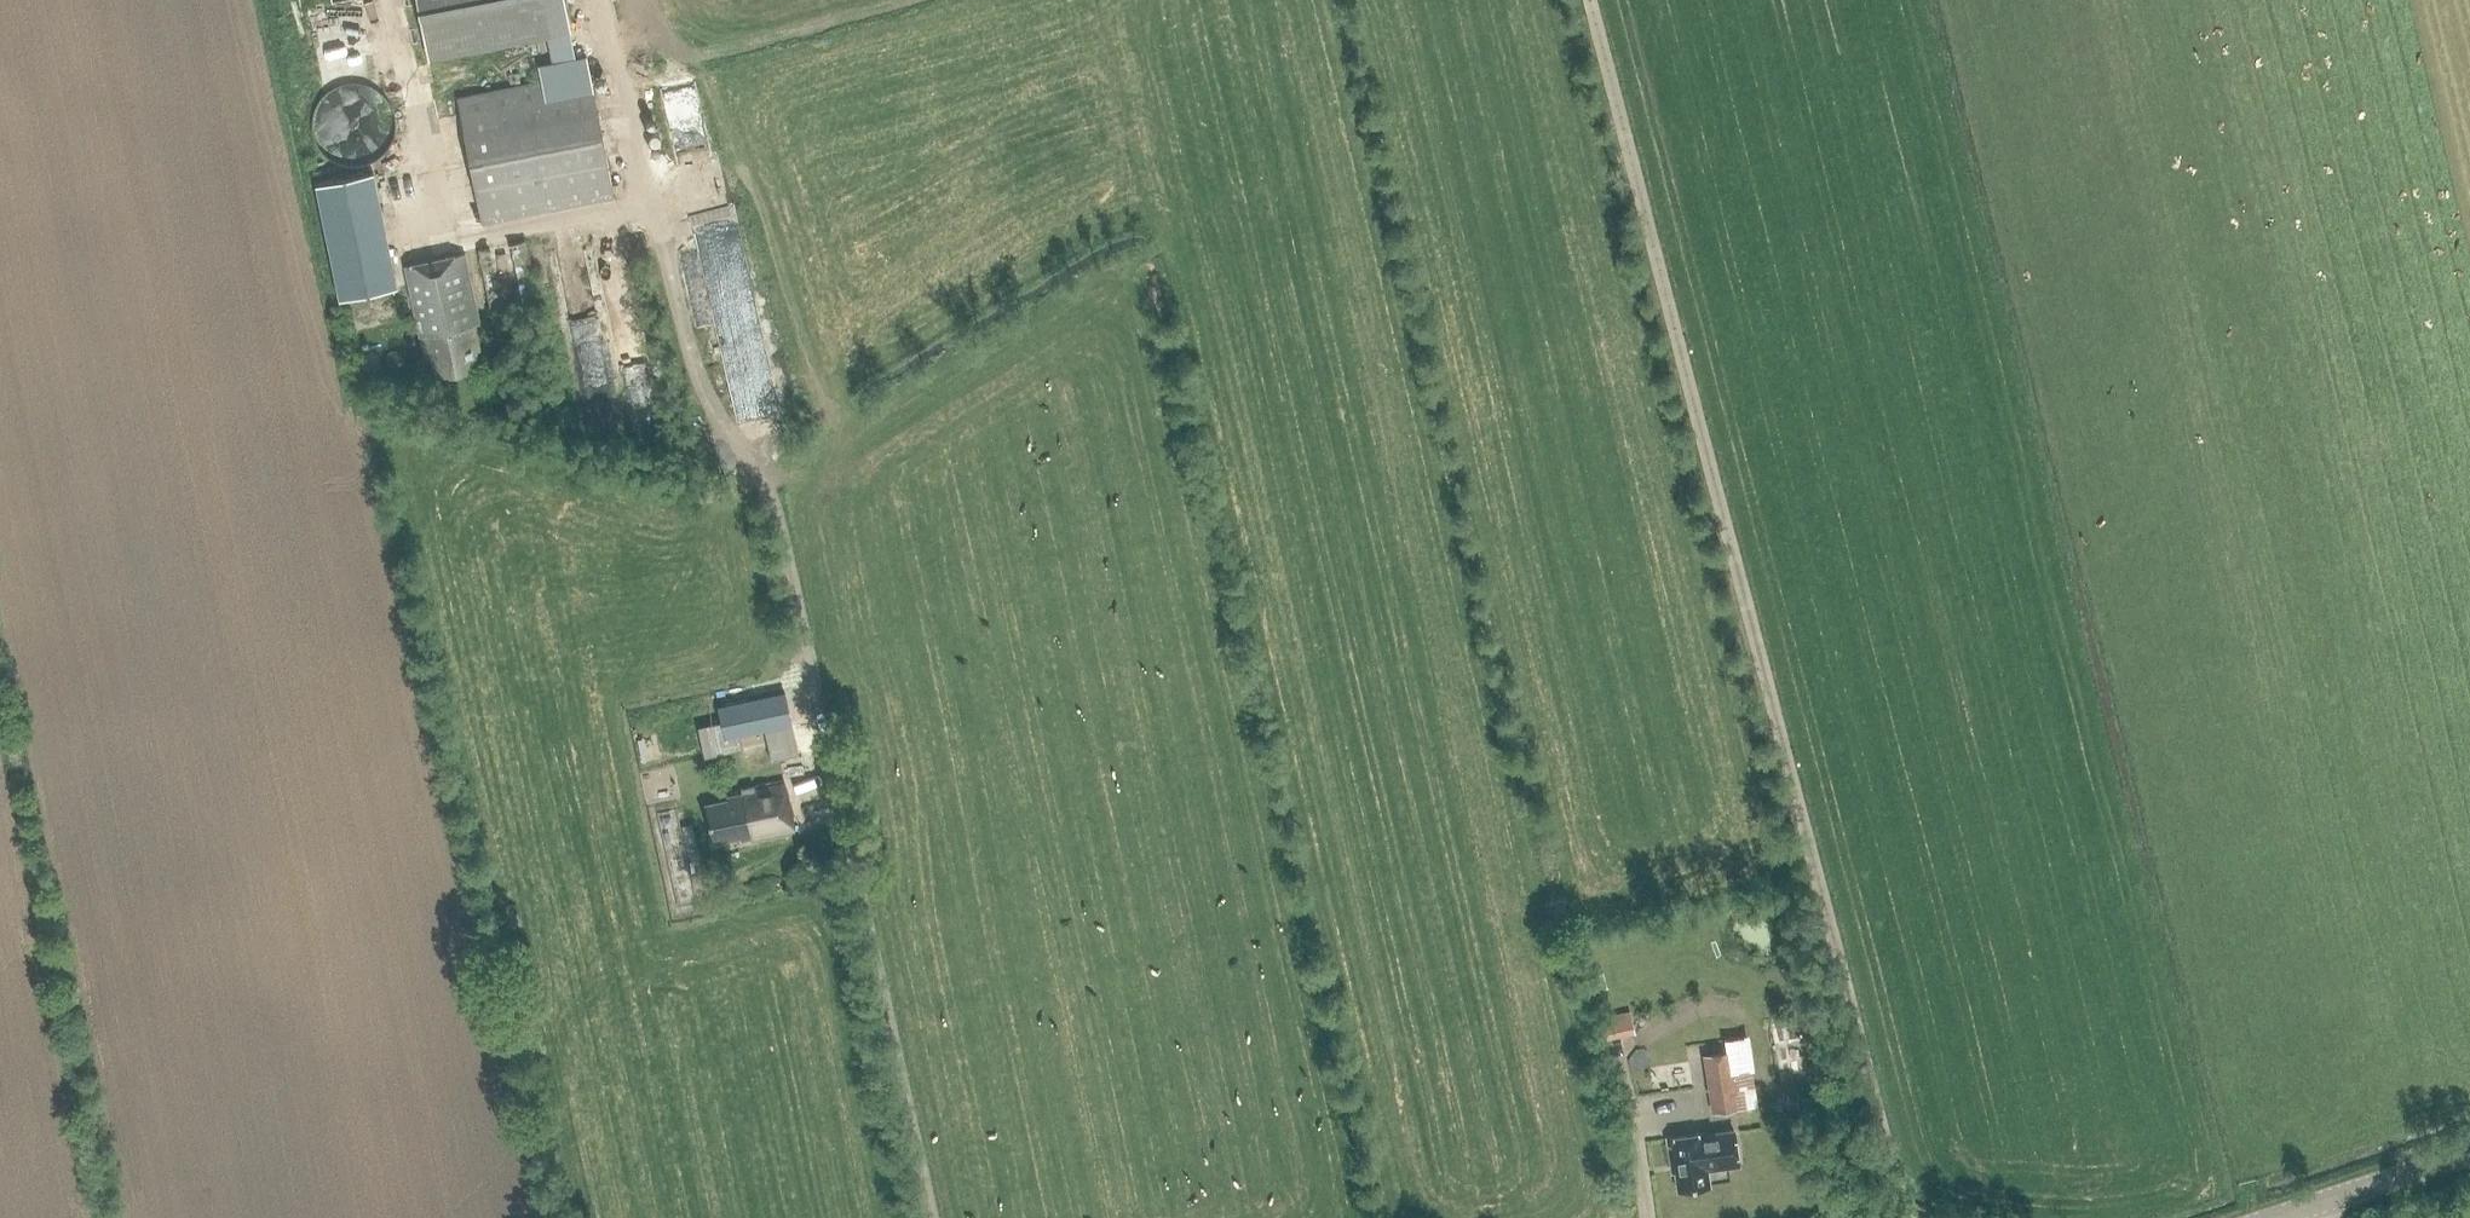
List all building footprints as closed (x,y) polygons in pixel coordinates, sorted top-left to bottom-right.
[(536,70),(539,83),(457,98),(481,223),(613,198),(587,60),(536,70)] [(371,177),(318,188),(342,303),(395,292),(371,177)] [(489,269),(507,264),(511,277),(533,271),(524,238),(483,248),(489,269)] [(477,351),(481,350),(476,325),(481,324),(467,253),(428,260),(429,263),(408,267),(425,358),(431,357),(435,377),(481,368),(477,351)] [(785,696),(718,711),(722,729),(710,732),(716,759),(743,753),(740,739),(766,733),(772,760),(797,754),(785,696)] [(796,832),(797,832),(786,780),(745,789),(744,788),(743,788),(744,794),(729,797),(730,800),(705,805),(713,843),(740,837),(740,840),(750,838),(751,841),(752,841),(752,840),(796,831),(796,832)] [(1628,1008),(1600,1016),(1606,1038),(1634,1030),(1628,1008)] [(1707,1075),(1713,1113),(1737,1109),(1732,1071),(1707,1075)] [(1709,1186),(1706,1162),(1739,1158),(1736,1133),(1709,1136),(1709,1134),(1668,1139),(1672,1171),(1676,1170),(1678,1189),(1709,1186)]
